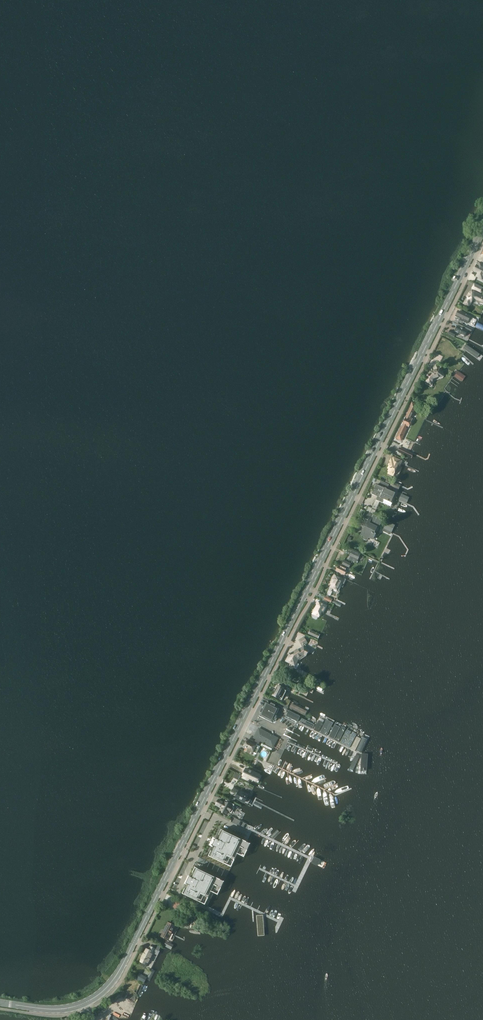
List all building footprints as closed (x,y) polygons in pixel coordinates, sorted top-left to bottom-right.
[(474,271),(478,273),(476,277),(482,279),(482,277),(482,265),(479,264),(478,266),(477,266),(474,271)] [(482,290),(482,288),(475,284),(472,288),(482,293),(482,290)] [(470,291),(468,297),(469,298),(468,300),(467,299),(465,304),(470,306),(474,300),(482,304),(482,296),(474,292),(473,293),(470,291)] [(458,311),(456,316),(460,318),(459,320),(458,323),(459,323),(458,325),(471,332),(472,329),(462,324),(463,322),(466,324),(470,316),(466,315),(466,314),(468,314),(469,312),(464,310),(463,312),(462,311),(461,313),(458,311)] [(457,326),(455,331),(465,336),(468,331),(457,326)] [(460,340),(458,338),(455,341),(462,347),(465,344),(460,339),(460,340)] [(447,364),(448,363),(445,360),(453,354),(449,349),(451,347),(446,342),(438,349),(443,354),(440,356),(443,359),(441,361),(447,364)] [(480,355),(467,344),(464,348),(477,359),(480,355)] [(443,376),(441,368),(431,371),(429,375),(428,375),(427,376),(428,377),(426,381),(432,385),(435,379),(443,376)] [(398,435),(396,439),(401,441),(402,437),(407,428),(406,428),(407,425),(409,426),(412,419),(410,418),(415,409),(418,404),(413,402),(412,403),(411,406),(398,435)] [(411,453),(409,452),(400,447),(398,451),(398,452),(407,457),(409,457),(409,456),(411,453)] [(402,461),(394,457),(393,459),(392,459),(389,465),(389,467),(390,467),(389,469),(390,470),(388,473),(393,475),(398,465),(400,466),(402,461)] [(401,485),(394,482),(387,479),(385,482),(391,484),(390,485),(390,486),(399,489),(401,485)] [(375,500),(372,508),(376,510),(380,502),(391,507),(393,502),(391,501),(395,493),(391,491),(392,489),(388,487),(389,485),(381,481),(379,486),(377,485),(376,484),(372,494),(377,496),(378,497),(377,498),(376,500),(375,500)] [(407,502),(410,496),(402,493),(399,499),(407,502)] [(378,529),(383,520),(373,515),(366,512),(364,518),(370,521),(366,529),(364,529),(361,535),(365,537),(364,539),(367,540),(368,537),(373,539),(375,534),(374,533),(376,528),(378,529)] [(387,522),(384,528),(392,532),(394,528),(395,525),(387,522)] [(352,550),(349,557),(358,560),(361,554),(352,550)] [(339,566),(336,571),(344,575),(347,570),(345,570),(346,568),(342,565),(341,567),(339,566)] [(330,586),(329,590),(332,591),(333,588),(337,590),(341,582),(342,583),(344,584),(344,582),(345,581),(346,579),(345,579),(335,574),(332,578),(333,579),(331,582),(333,583),(332,584),(331,587),(330,586)] [(324,609),(326,606),(319,602),(313,614),(314,614),(313,617),(313,618),(316,619),(317,619),(319,616),(320,617),(323,609),(324,609)] [(319,638),(321,634),(311,630),(309,633),(319,638)] [(310,647),(304,637),(299,640),(302,646),(303,645),(304,646),(297,651),(296,650),(290,654),(286,661),(295,666),(296,664),(300,662),(299,660),(306,656),(310,647)] [(276,689),(273,696),(282,700),(287,690),(285,689),(288,684),(281,681),(281,682),(279,686),(278,686),(276,689)] [(262,710),(258,716),(272,723),(273,720),(276,721),(278,717),(276,716),(279,708),(265,702),(262,710)] [(307,712),(292,704),(290,709),(305,717),(307,712)] [(298,721),(300,716),(289,710),(287,716),(298,721)] [(314,724),(300,718),(298,723),(312,730),(314,724)] [(323,723),(319,721),(314,730),(319,732),(323,723)] [(334,724),(327,721),(321,733),(327,737),(334,724)] [(338,727),(334,725),(328,737),(333,740),(339,727),(338,727)] [(341,727),(334,740),(338,742),(345,729),(341,727)] [(259,728),(253,738),(273,748),(278,738),(259,728)] [(350,731),(346,729),(339,742),(348,747),(356,733),(352,731),(349,736),(348,735),(350,731)] [(359,738),(355,736),(349,747),(353,749),(359,738)] [(365,739),(360,737),(354,750),(359,752),(365,739)] [(258,744),(249,739),(248,742),(246,741),(244,746),(246,747),(246,748),(247,748),(245,751),(252,755),(254,751),(256,746),(258,744)] [(358,757),(355,755),(349,769),(352,770),(358,757)] [(250,779),(250,780),(258,783),(261,776),(255,773),(256,770),(249,767),(247,769),(244,776),(241,775),(239,779),(242,781),(245,776),(250,779)] [(247,800),(248,798),(247,797),(249,792),(235,785),(233,789),(239,792),(236,797),(245,801),(245,800),(247,800)] [(219,800),(216,805),(222,808),(220,811),(227,814),(229,810),(232,812),(234,808),(233,807),(234,805),(226,800),(225,802),(225,803),(219,800)] [(185,889),(183,894),(201,903),(208,906),(214,893),(218,895),(224,882),(228,874),(231,867),(238,854),(244,857),(251,844),(247,842),(241,839),(222,830),(219,835),(222,836),(220,841),(216,839),(215,841),(216,842),(215,844),(214,844),(213,846),(216,848),(214,852),(211,851),(209,856),(206,861),(213,864),(211,869),(204,866),(202,871),(195,867),(193,873),(196,874),(194,879),(190,877),(188,879),(190,880),(188,882),(187,881),(186,884),(190,886),(188,890),(185,889)] [(183,902),(178,899),(175,905),(173,907),(179,910),(180,908),(183,902)] [(168,939),(175,926),(168,923),(162,936),(168,939)] [(171,949),(174,944),(167,940),(164,945),(171,949)] [(141,959),(140,961),(142,962),(141,965),(145,967),(147,964),(150,959),(153,952),(154,953),(156,950),(159,951),(161,947),(158,945),(157,945),(156,949),(150,946),(149,949),(148,950),(146,948),(144,952),(145,953),(143,958),(142,957),(141,959)] [(144,983),(147,977),(140,973),(137,978),(144,983)]
